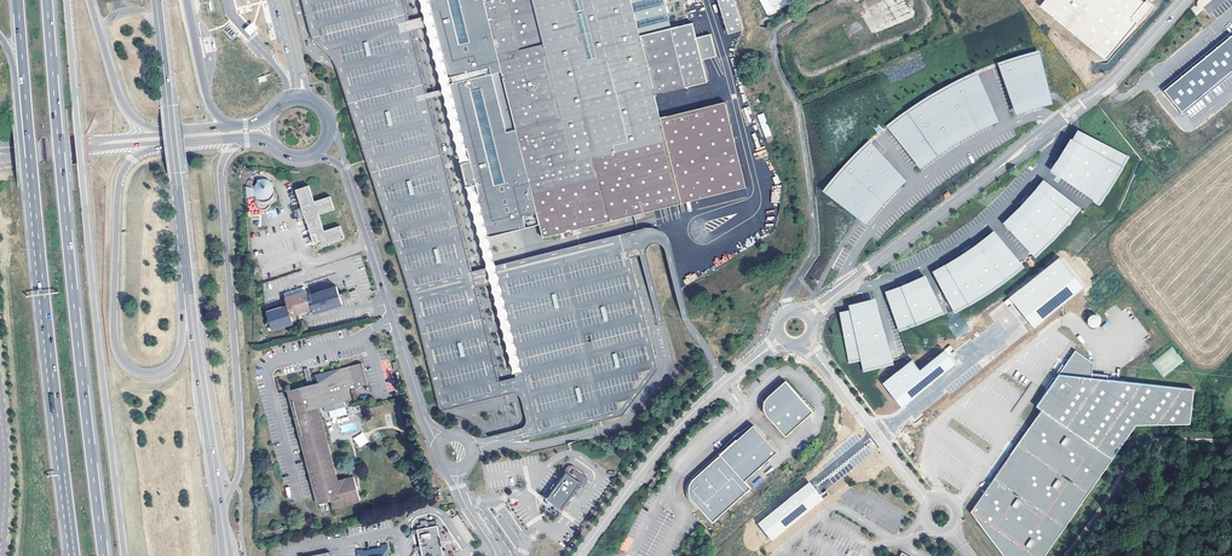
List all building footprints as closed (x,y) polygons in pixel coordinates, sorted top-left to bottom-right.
[(466,246),(429,99),(445,95),(462,163),(472,160),(468,148),(466,148),(462,131),(456,108),(451,85),(449,79),(442,50),(440,40),(437,27),(433,14),(431,4),(430,0),(421,0),(425,16),(409,20),(407,9),(404,0),(303,0),(304,6),(310,28),(311,32),(313,37),(316,42),(318,45),(320,46),(322,49),(327,52),(332,57),(332,58),(335,63),(340,76),(348,100),(352,113),(362,143),(379,197),(397,252),(415,307),(431,372),(441,411),(480,401),(486,400),(510,393),(516,393),(519,396),(521,400),(526,418),(526,423),(524,426),(522,427),(519,428),(487,437),(490,441),(490,442),(492,444),(494,445),(497,446),(498,446),(499,446),(523,441),(563,431),(603,420),(623,415),(658,369),(631,262),(626,242),(624,233),(495,265),(488,237),(484,220),(482,213),(478,195),(480,195),(477,182),(467,184),(482,242),(488,267),(472,271),(466,246)] [(431,4),(433,14),(437,27),(440,40),(442,50),(449,79),(451,85),(456,108),(462,131),(466,148),(468,148),(472,160),(462,163),(467,184),(477,182),(480,195),(478,195),(482,213),(484,220),(488,237),(513,231),(518,229),(540,224),(543,237),(746,187),(725,102),(660,118),(654,95),(707,82),(701,59),(716,55),(711,34),(696,37),(692,23),(671,28),(664,0),(430,0),(431,4)] [(728,32),(743,27),(735,0),(719,0),(728,32)] [(1040,6),(1106,60),(1137,23),(1139,24),(1153,6),(1146,0),(1144,2),(1142,0),(1045,0),(1040,6)] [(1231,35),(1231,31),(1162,88),(1164,91),(1231,35)] [(1164,91),(1181,112),(1231,70),(1231,35),(1164,91)] [(1044,106),(1053,104),(1039,50),(1012,57),(998,63),(1017,115),(1026,111),(1044,106)] [(1020,58),(1001,64),(1015,104),(1029,99),(1048,94),(1037,54),(1020,58)] [(1181,112),(1183,114),(1231,74),(1231,70),(1181,112)] [(937,90),(928,96),(913,105),(896,117),(886,125),(921,169),(945,151),(965,138),(985,128),(999,122),(977,71),(961,78),(937,90)] [(890,126),(916,159),(923,153),(941,141),(957,130),(980,119),(992,113),(975,74),(960,82),(938,94),(915,108),(890,126)] [(763,113),(757,115),(767,142),(773,140),(763,113)] [(1054,163),(1050,169),(1087,195),(1100,205),(1107,195),(1110,191),(1113,186),(1116,181),(1122,171),(1125,166),(1130,157),(1078,129),(1076,132),(1074,136),(1071,141),(1069,140),(1066,145),(1062,151),(1058,157),(1054,163)] [(907,181),(869,140),(851,157),(839,170),(832,178),(823,190),(867,225),(877,212),(891,197),(907,181)] [(836,179),(827,190),(860,216),(868,206),(883,189),(897,175),(869,144),(853,159),(842,172),(836,179)] [(259,208),(260,208),(262,209),(261,210),(264,210),(265,210),(268,208),(270,206),(270,205),(272,204),(274,202),(276,199),(276,196),(271,183),(269,181),(266,180),(260,179),(257,179),(257,182),(256,182),(255,184),(254,185),(253,187),(253,188),(252,190),(252,192),(253,194),(253,195),(254,196),(252,197),(255,204),(258,205),(257,206),(259,208)] [(1009,217),(1003,222),(1035,258),(1039,254),(1047,247),(1054,240),(1058,236),(1065,228),(1069,224),(1072,220),(1076,216),(1081,209),(1043,179),(1040,182),(1035,188),(1031,194),(1025,200),(1020,205),(1017,209),(1014,211),(1009,217)] [(303,213),(311,236),(316,234),(320,247),(329,245),(328,244),(344,239),(340,226),(324,231),(319,215),(335,210),(331,197),(315,202),(310,186),(296,190),(303,213)] [(944,265),(932,271),(955,314),(961,311),(972,304),(983,298),(1000,286),(1011,278),(1016,275),(1025,267),(993,230),(983,239),(977,243),(966,250),(955,258),(944,265)] [(1059,257),(1009,296),(1034,327),(1083,286),(1059,257)] [(694,272),(682,280),(686,285),(698,278),(694,272)] [(923,323),(944,314),(925,274),(912,281),(898,286),(885,291),(899,332),(910,328),(923,323)] [(897,298),(891,300),(900,328),(911,324),(922,320),(940,312),(928,285),(918,289),(908,294),(897,298)] [(290,305),(269,313),(276,331),(296,324),(294,317),(314,310),(316,315),(344,304),(338,287),(309,297),(308,294),(308,292),(307,292),(306,288),(301,289),(287,295),(289,299),(288,299),(290,305)] [(854,303),(849,304),(850,309),(840,312),(849,364),(861,361),(863,372),(876,369),(894,364),(875,297),(872,298),(867,300),(854,303)] [(1004,302),(1008,307),(1013,303),(1009,298),(1004,302)] [(861,312),(854,314),(855,319),(844,322),(851,360),(863,358),(865,369),(872,367),(883,364),(891,362),(875,308),(870,310),(861,312)] [(1088,316),(1088,326),(1101,326),(1101,316),(1088,316)] [(911,359),(883,382),(902,407),(956,363),(949,356),(955,351),(950,345),(920,369),(911,359)] [(1010,555),(1045,555),(1136,423),(1190,422),(1194,387),(1092,376),(1093,361),(1075,348),(1036,405),(1041,408),(973,510),(1010,555)] [(318,504),(331,501),(333,508),(360,501),(354,476),(338,480),(318,408),(352,399),(349,389),(368,384),(362,363),(316,375),(318,383),(313,384),(309,368),(304,369),(308,385),(289,390),(318,504)] [(786,436),(813,411),(785,381),(768,396),(766,398),(764,402),(764,404),(764,407),(764,411),(766,414),(786,436)] [(744,481),(764,464),(777,451),(753,425),(746,432),(735,441),(724,451),(694,478),(692,480),(690,483),(689,485),(689,486),(688,489),(689,491),(689,492),(689,494),(691,497),(691,498),(692,500),(711,521),(712,522),(751,488),(744,481)] [(359,448),(369,442),(362,432),(353,438),(359,448)] [(546,499),(562,510),(580,485),(582,483),(581,482),(586,476),(586,475),(585,474),(573,466),(572,466),(567,472),(566,472),(546,499)] [(586,475),(585,474),(586,475),(586,476),(581,482),(582,483),(580,485),(583,487),(588,481),(588,480),(588,479),(588,478),(588,477),(587,476),(586,475)] [(756,486),(763,480),(760,477),(754,483),(756,486)] [(810,482),(758,523),(773,540),(824,499),(810,482)] [(418,530),(422,555),(443,555),(437,526),(429,528),(428,522),(426,521),(421,522),(422,525),(417,526),(418,530)] [(627,553),(634,539),(627,536),(620,549),(627,553)] [(358,552),(358,555),(390,555),(388,545),(383,547),(383,550),(371,553),(370,551),(366,552),(366,554),(364,554),(363,551),(358,552)]
